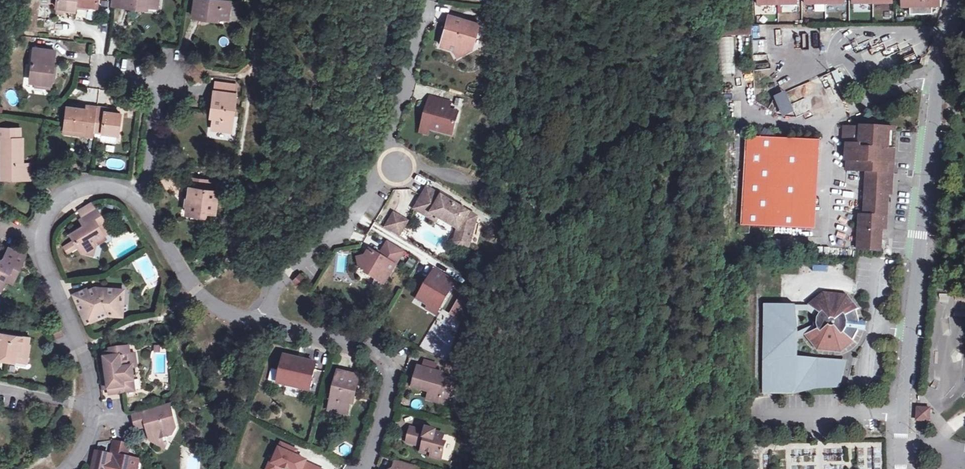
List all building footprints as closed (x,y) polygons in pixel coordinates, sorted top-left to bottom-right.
[(57,7),(65,8),(69,9),(69,12),(76,12),(77,7),(85,8),(85,6),(97,7),(98,0),(58,0),(57,7)] [(121,7),(138,9),(139,6),(158,8),(159,0),(122,0),(121,7)] [(228,19),(231,2),(215,0),(196,0),(193,17),(209,20),(210,17),(228,19)] [(942,0),(903,0),(903,8),(912,8),(912,16),(934,16),(934,8),(943,8),(942,0)] [(476,35),(479,23),(449,15),(445,30),(448,31),(446,35),(444,34),(441,46),(454,50),(458,57),(473,48),(471,44),(472,38),(476,35)] [(753,34),(752,26),(724,26),(720,34),(753,34)] [(767,39),(751,40),(753,53),(768,52),(767,39)] [(35,83),(51,85),(55,52),(34,49),(32,66),(34,66),(32,82),(35,83)] [(752,55),(753,68),(768,67),(768,54),(752,55)] [(835,82),(842,80),(839,70),(820,76),(826,95),(838,91),(835,82)] [(848,80),(842,83),(846,91),(852,89),(848,80)] [(230,94),(232,84),(216,82),(215,93),(214,93),(212,109),(215,110),(212,130),(232,132),(237,95),(230,94)] [(786,92),(776,97),(785,116),(795,112),(786,92)] [(431,98),(429,105),(450,111),(452,104),(431,98)] [(450,111),(429,105),(423,127),(431,129),(453,135),(459,113),(450,111)] [(87,110),(78,109),(68,108),(65,129),(83,131),(82,136),(94,138),(95,133),(98,108),(88,107),(87,110)] [(107,109),(98,108),(95,133),(118,136),(119,136),(121,115),(114,114),(106,113),(107,109)] [(873,128),(862,127),(862,128),(846,127),(844,145),(848,145),(847,161),(849,161),(848,171),(867,172),(866,175),(868,175),(865,215),(861,215),(859,250),(881,251),(882,230),(880,230),(880,227),(883,227),(883,223),(887,223),(888,213),(889,197),(887,197),(887,194),(892,194),(893,173),(889,172),(889,164),(894,164),(896,129),(879,128),(879,130),(873,130),(873,128)] [(22,180),(31,180),(31,165),(23,165),(23,139),(22,139),(22,128),(0,128),(0,139),(2,139),(2,176),(22,176),(22,180)] [(118,136),(95,133),(94,138),(94,141),(117,144),(118,136)] [(817,141),(745,135),(739,226),(738,233),(747,234),(748,227),(810,231),(817,141)] [(202,212),(215,214),(218,192),(212,191),(213,182),(190,179),(188,189),(190,189),(187,215),(201,217),(202,212)] [(437,192),(430,188),(417,209),(432,218),(435,211),(431,209),(435,202),(432,200),(437,192)] [(480,219),(437,192),(432,200),(435,202),(431,209),(435,211),(432,218),(440,223),(443,218),(461,229),(457,244),(460,249),(466,251),(471,248),(480,219)] [(82,219),(97,210),(94,204),(78,214),(82,219)] [(97,245),(106,239),(103,234),(98,226),(105,222),(97,210),(82,219),(86,226),(71,235),(81,251),(91,255),(96,246),(97,245)] [(394,213),(388,225),(402,234),(410,222),(394,213)] [(110,230),(105,222),(98,226),(103,234),(110,230)] [(73,242),(65,247),(67,251),(75,246),(73,242)] [(405,252),(390,242),(382,255),(379,256),(371,251),(367,257),(359,259),(361,267),(368,271),(367,274),(376,279),(378,277),(387,283),(405,252)] [(20,272),(26,258),(10,250),(4,261),(1,262),(0,262),(0,291),(2,292),(7,282),(13,269),(20,272)] [(453,280),(433,268),(416,297),(427,304),(429,301),(438,306),(453,280)] [(14,285),(20,272),(13,269),(7,282),(14,285)] [(291,280),(296,286),(304,278),(299,272),(291,280)] [(87,290),(80,293),(87,309),(81,311),(85,319),(90,317),(92,322),(107,315),(122,316),(123,302),(116,301),(117,290),(95,288),(88,292),(87,290)] [(87,309),(80,293),(75,296),(81,311),(87,309)] [(447,312),(458,319),(469,301),(458,294),(447,312)] [(816,333),(804,338),(812,348),(822,354),(833,355),(844,352),(852,344),(857,335),(865,335),(866,326),(858,324),(856,314),(850,305),(840,299),(829,298),(818,301),(808,309),(818,317),(815,321),(815,328),(816,333)] [(438,306),(429,301),(427,304),(425,307),(434,312),(438,306)] [(832,382),(833,364),(791,363),(793,313),(763,312),(760,395),(790,396),(790,390),(835,389),(835,382),(832,382)] [(58,326),(53,328),(57,338),(62,336),(58,326)] [(29,358),(31,346),(29,346),(31,338),(0,333),(0,358),(2,358),(2,356),(4,356),(8,362),(15,363),(16,356),(29,358)] [(126,388),(127,393),(137,392),(136,382),(137,381),(136,368),(140,368),(138,354),(134,355),(133,348),(114,350),(114,353),(107,354),(109,373),(111,390),(112,395),(121,394),(120,388),(126,388)] [(28,365),(29,358),(16,356),(15,363),(28,365)] [(279,383),(311,391),(317,364),(304,361),(303,363),(298,362),(298,360),(285,357),(279,383)] [(422,358),(421,365),(434,368),(436,362),(422,358)] [(444,397),(449,398),(453,381),(435,376),(437,372),(419,368),(414,388),(431,393),(429,400),(442,404),(444,397)] [(353,396),(356,397),(361,377),(339,372),(330,411),(348,415),(353,396)] [(173,406),(145,414),(149,428),(153,441),(160,446),(165,438),(168,438),(175,436),(179,429),(173,406)] [(930,408),(920,407),(919,420),(929,420),(930,408)] [(149,428),(145,414),(135,416),(139,430),(149,428)] [(437,431),(428,428),(427,432),(412,428),(408,443),(425,447),(424,451),(434,454),(433,457),(443,459),(447,443),(444,442),(445,435),(437,433),(437,431)] [(170,444),(168,438),(165,438),(160,446),(167,449),(170,444)] [(341,441),(336,451),(347,457),(353,447),(341,441)] [(115,442),(112,456),(127,459),(130,446),(115,442)] [(283,444),(274,463),(272,462),(269,468),(283,468),(284,467),(287,468),(319,468),(307,463),(308,461),(296,456),(291,454),(294,449),(283,444)] [(130,458),(130,460),(127,459),(112,456),(97,453),(94,468),(138,468),(140,460),(130,458)]
